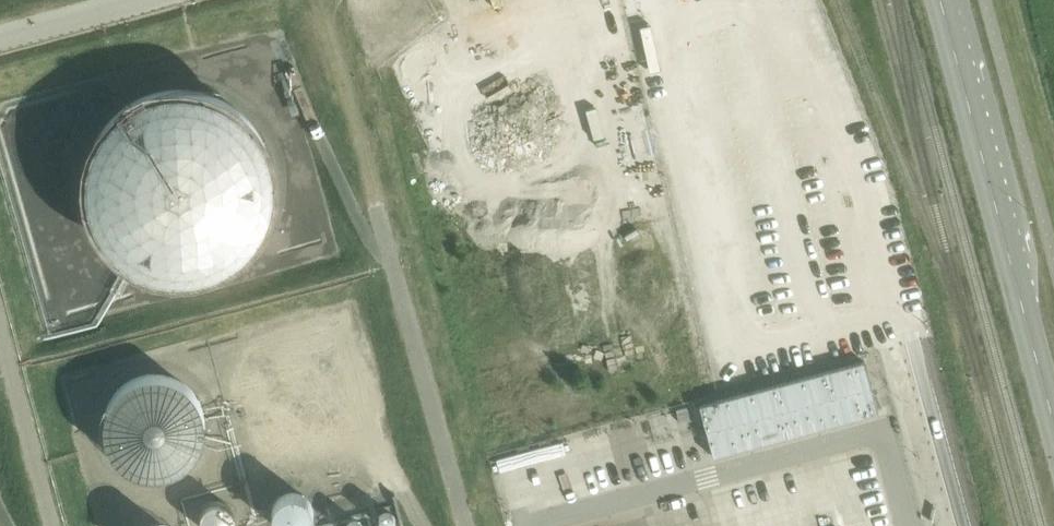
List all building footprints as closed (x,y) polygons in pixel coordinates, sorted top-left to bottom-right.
[(274,190),(275,179),(275,167),(273,156),(269,144),(265,134),(259,124),(251,115),(243,106),(234,99),(224,93),(213,88),(202,85),(190,83),(179,82),(167,83),(156,86),(144,89),(134,94),(124,101),(115,108),(107,116),(100,126),(94,136),(90,147),(87,158),(85,170),(85,181),(86,193),(89,204),(93,215),(98,226),(105,235),(113,244),(121,252),(131,258),(141,264),(152,268),(164,270),(175,272),(187,272),(199,270),(210,267),(221,263),(231,257),(241,250),(249,242),(257,233),(263,223),(268,213),(272,202),(274,190)] [(867,362),(700,400),(712,453),(879,415),(867,362)] [(203,430),(204,421),(203,412),(200,403),(196,395),(190,388),(183,382),(175,378),(166,375),(157,374),(148,375),(139,377),(131,381),(123,387),(117,393),(112,401),(109,410),(108,419),(108,428),(110,437),(113,445),(118,453),(125,459),(132,464),(141,468),(150,470),(159,470),(168,469),(177,465),(184,461),(191,455),(197,447),(201,439),(203,430)] [(312,507),(311,501),(308,495),(304,491),(299,488),(293,486),(287,486),(281,488),(276,491),(272,496),(269,501),(268,507),(269,513),(271,519),(274,524),(277,525),(303,525),(307,523),(310,518),(312,513),(312,507)] [(235,518),(235,512),(233,507),(229,503),(224,500),(218,499),(212,499),(207,502),(203,506),(201,511),(200,517),(201,522),(203,525),(232,525),(233,524),(235,518)] [(174,524),(169,520),(164,518),(158,517),(152,518),(147,520),(142,524),(140,525),(176,525),(174,524)]
